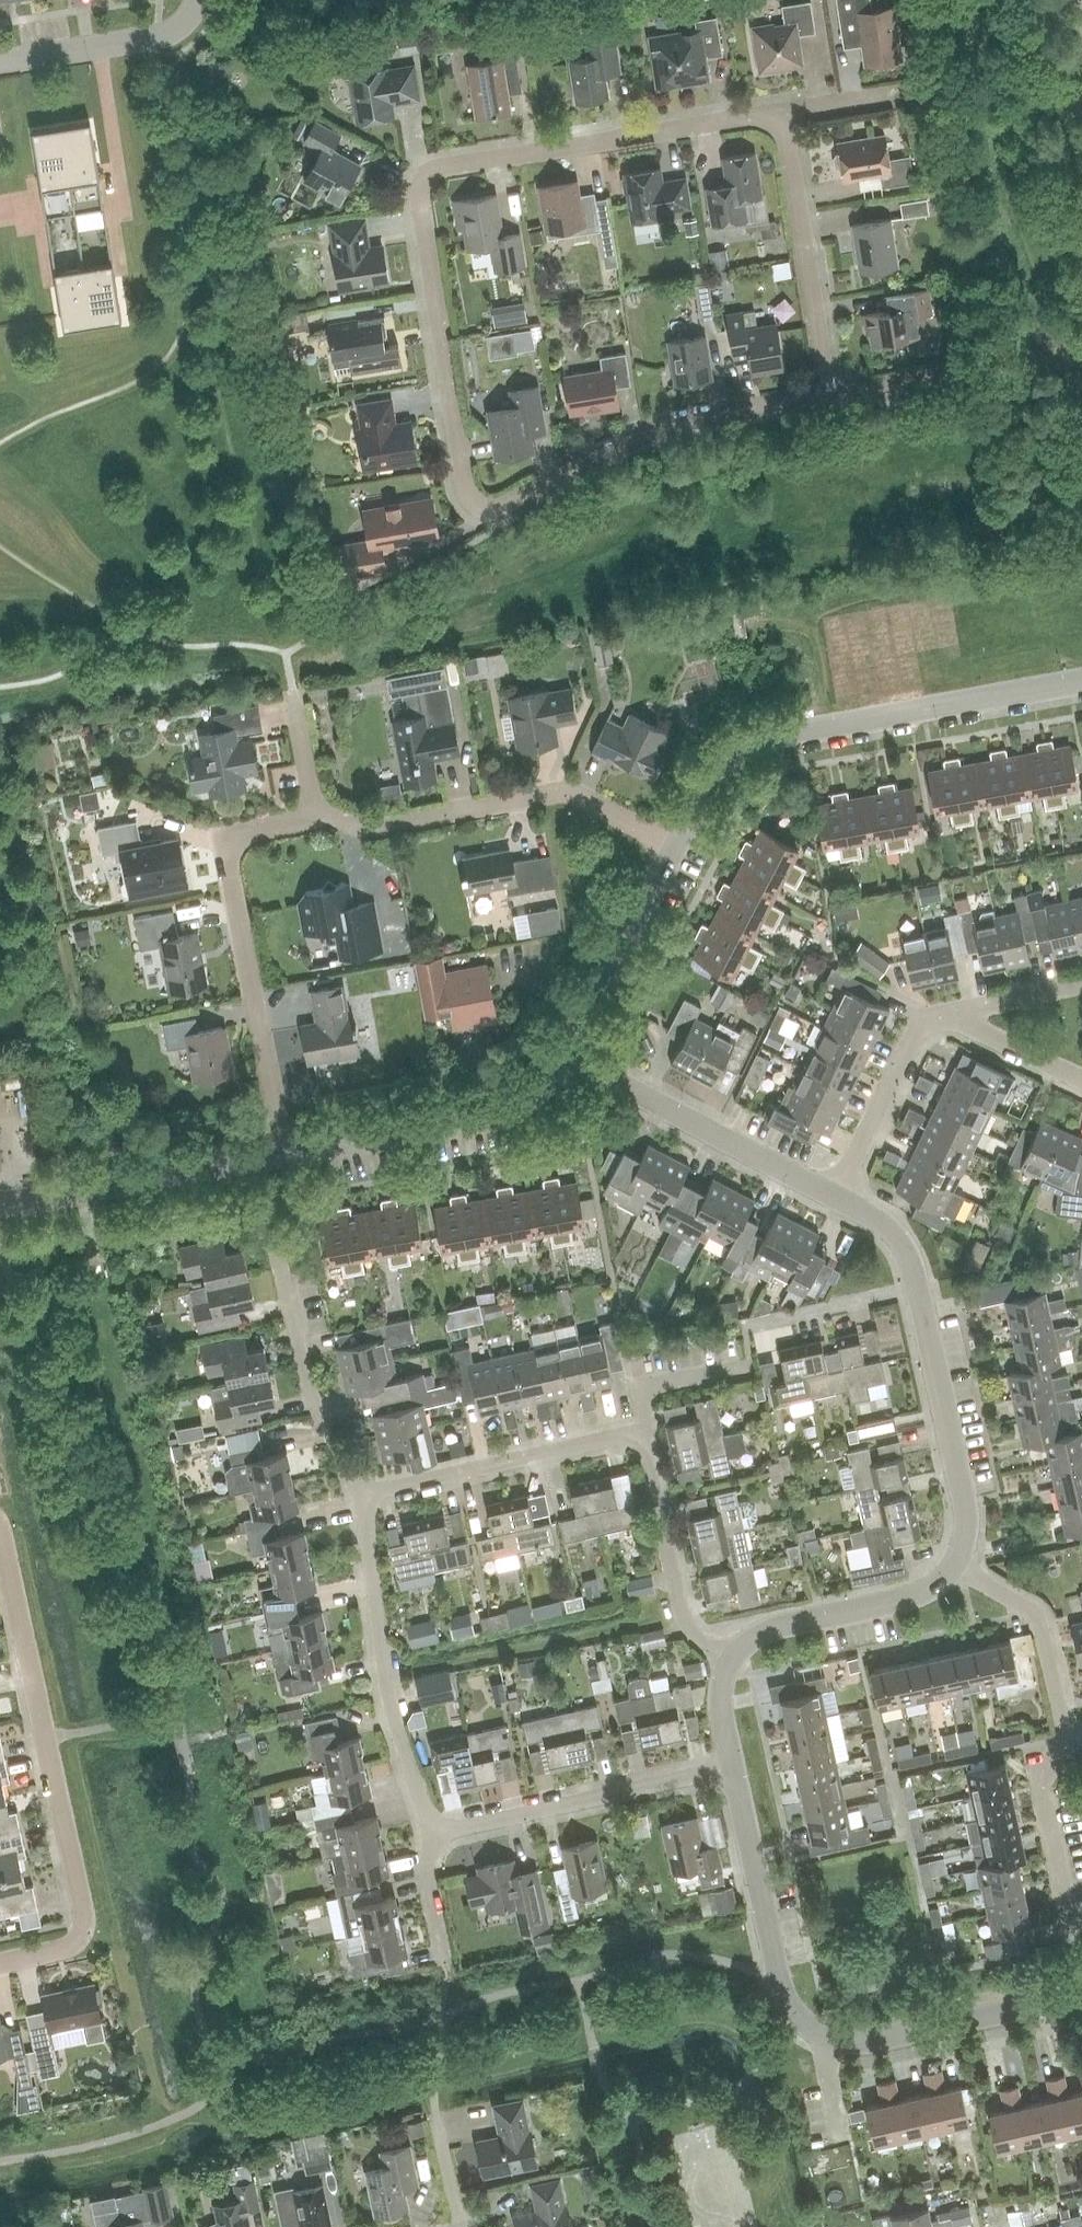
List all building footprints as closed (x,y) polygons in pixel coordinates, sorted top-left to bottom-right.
[(841,28),(859,25),(866,64),(901,59),(893,8),(871,12),(870,0),(837,0),(837,1),(841,28)] [(810,1),(781,6),(784,25),(755,29),(758,53),(756,53),(759,74),(778,70),(778,68),(802,64),(798,36),(815,33),(810,1)] [(613,5),(601,8),(602,17),(615,15),(613,5)] [(648,37),(652,57),(654,57),(659,89),(681,86),(681,83),(706,79),(703,58),(721,55),(716,18),(696,21),(697,32),(669,36),(668,34),(648,37)] [(576,103),(609,97),(604,69),(619,66),(613,28),(585,33),(588,55),(586,59),(569,62),(576,103)] [(401,53),(419,51),(416,35),(398,37),(401,53)] [(515,54),(501,56),(501,60),(467,66),(476,119),(511,113),(506,84),(520,81),(515,54)] [(391,104),(419,100),(414,66),(385,71),(385,69),(351,74),(358,123),(393,117),(391,104)] [(73,198),(102,194),(90,122),(61,127),(73,198)] [(332,150),(340,135),(315,122),(304,142),(321,151),(305,181),(322,191),(321,193),(339,203),(360,165),(332,150)] [(73,198),(61,127),(32,131),(44,203),(73,198)] [(880,175),(882,189),(914,183),(910,156),(889,160),(885,136),(837,143),(839,154),(837,154),(834,158),(835,167),(839,170),(842,170),(843,180),(870,176),(870,177),(880,175)] [(711,226),(721,224),(747,220),(748,223),(768,220),(765,196),(760,197),(753,153),(724,158),(729,185),(705,189),(711,226)] [(625,174),(633,222),(667,216),(666,211),(690,207),(685,179),(662,183),(659,169),(625,174)] [(563,229),(563,233),(567,236),(600,230),(595,201),(583,203),(579,200),(576,182),(540,188),(548,232),(563,229)] [(102,194),(73,198),(93,326),(122,321),(102,194)] [(465,229),(468,249),(488,246),(492,249),(496,271),(524,267),(519,234),(502,237),(495,195),(455,202),(459,229),(465,229)] [(93,326),(73,198),(44,203),(64,330),(93,326)] [(927,199),(900,203),(903,218),(929,214),(927,199)] [(697,219),(684,222),(686,236),(699,234),(697,219)] [(894,247),(890,219),(853,225),(857,252),(860,252),(863,272),(895,267),(891,247),(894,247)] [(368,249),(364,221),(331,226),(336,254),(334,254),(340,290),(388,282),(382,247),(368,249)] [(710,257),(712,270),(726,268),(724,255),(710,257)] [(694,276),(696,285),(709,282),(707,274),(694,276)] [(708,284),(695,286),(701,321),(714,319),(708,284)] [(884,296),(887,312),(863,315),(866,333),(870,332),(872,345),(882,344),(882,342),(919,336),(916,317),(931,314),(927,289),(884,296)] [(489,307),(494,327),(526,318),(520,298),(489,307)] [(783,368),(776,324),(757,328),(754,310),(727,315),(733,354),(748,352),(752,373),(783,368)] [(280,315),(283,332),(309,329),(306,312),(280,315)] [(351,372),(351,375),(402,367),(398,345),(385,347),(383,334),(387,333),(385,317),(327,326),(335,375),(351,372)] [(532,329),(515,331),(518,350),(535,348),(532,329)] [(677,385),(711,380),(704,336),(670,342),(677,385)] [(565,377),(571,414),(590,411),(590,409),(598,407),(598,411),(618,408),(615,388),(631,385),(625,353),(600,357),(602,371),(565,377)] [(502,409),(489,411),(490,419),(487,422),(491,425),(497,457),(532,451),(529,430),(531,427),(543,425),(537,387),(513,391),(515,400),(504,402),(501,405),(502,409)] [(416,459),(410,424),(394,427),(390,400),(359,405),(363,432),(358,433),(364,468),(416,459)] [(389,506),(388,506),(365,510),(370,542),(347,546),(352,576),(385,570),(381,549),(440,539),(433,500),(401,506),(397,504),(389,506)] [(606,628),(589,632),(592,642),(595,642),(595,643),(599,664),(613,661),(608,641),(606,628)] [(475,657),(463,659),(465,668),(466,674),(478,672),(477,666),(475,657)] [(402,691),(407,718),(394,721),(407,785),(435,780),(431,758),(460,752),(443,663),(386,674),(390,694),(402,691)] [(551,725),(576,720),(570,690),(548,694),(547,691),(508,699),(511,713),(514,715),(521,752),(555,745),(551,725)] [(251,741),(239,743),(237,736),(263,731),(257,703),(227,708),(227,712),(213,715),(216,729),(200,732),(204,757),(189,760),(194,788),(209,785),(211,795),(245,789),(242,775),(256,772),(251,741)] [(661,746),(667,732),(630,715),(624,729),(607,720),(592,751),(623,766),(624,764),(653,777),(666,749),(661,746)] [(31,745),(36,768),(56,764),(51,741),(31,745)] [(1052,741),(1044,742),(1056,808),(1066,806),(1063,789),(1077,787),(1070,745),(1054,748),(1052,741)] [(1045,809),(1056,808),(1044,742),(1036,744),(1038,751),(1023,754),(1030,795),(1042,793),(1045,809)] [(1017,798),(1030,795),(1023,754),(1007,757),(1006,749),(998,751),(1010,816),(1020,814),(1017,798)] [(999,818),(1010,816),(998,751),(989,752),(991,760),(976,762),(983,804),(996,802),(999,818)] [(971,806),(983,804),(976,762),(961,765),(959,757),(951,758),(963,825),(974,823),(971,806)] [(963,825),(951,758),(943,760),(944,768),(928,770),(936,812),(950,810),(953,826),(963,825)] [(94,785),(107,782),(104,771),(91,774),(94,785)] [(379,785),(382,804),(403,801),(400,782),(379,785)] [(894,783),(886,785),(898,850),(909,848),(905,832),(919,829),(912,788),(895,791),(894,783)] [(864,797),(871,838),(884,835),(887,852),(898,850),(886,785),(878,786),(879,794),(864,797)] [(97,790),(80,794),(83,810),(100,807),(97,790)] [(848,792),(839,793),(851,858),(862,857),(859,840),(871,838),(864,797),(849,799),(848,792)] [(841,860),(851,858),(839,793),(831,795),(833,802),(817,805),(824,846),(838,844),(841,860)] [(1020,815),(1013,816),(1014,825),(1022,824),(1020,815)] [(125,860),(129,879),(124,880),(121,884),(123,893),(126,896),(132,895),(132,896),(186,886),(177,839),(133,847),(129,823),(98,828),(103,855),(115,853),(116,862),(125,860)] [(813,873),(806,869),(791,861),(798,849),(761,829),(753,844),(746,840),(743,848),(801,879),(808,883),(813,873)] [(739,873),(775,892),(781,880),(796,888),(801,879),(743,848),(739,855),(746,858),(739,873)] [(508,896),(544,889),(538,857),(512,862),(510,850),(460,860),(466,893),(506,886),(508,896)] [(722,890),(779,920),(784,911),(769,903),(775,892),(739,873),(733,886),(726,883),(722,890)] [(341,959),(382,952),(373,903),(352,906),(348,884),(306,892),(299,903),(305,934),(336,928),(341,959)] [(718,915),(753,934),(759,922),(774,930),(779,920),(722,890),(718,898),(725,902),(718,915)] [(1066,901),(1044,905),(1041,890),(1027,894),(1037,938),(1050,935),(1055,956),(1077,951),(1066,901)] [(995,917),(1007,967),(1029,962),(1025,941),(1037,938),(1027,894),(1014,897),(1017,912),(995,917)] [(855,897),(832,902),(835,921),(859,916),(855,897)] [(1066,901),(1077,951),(1081,950),(1081,897),(1066,901)] [(973,922),(971,911),(968,899),(955,901),(958,913),(957,914),(966,951),(978,948),(984,972),(1007,967),(995,917),(993,911),(981,914),(979,921),(973,922)] [(558,906),(527,912),(531,935),(563,930),(558,906)] [(174,911),(165,912),(135,918),(141,950),(163,946),(171,993),(205,986),(195,934),(178,937),(174,911)] [(946,928),(924,933),(936,983),(958,978),(953,954),(966,951),(957,914),(943,917),(946,928)] [(699,931),(757,962),(762,953),(747,945),(753,934),(718,915),(710,928),(703,924),(699,931)] [(76,932),(79,946),(90,944),(87,929),(76,932)] [(757,962),(699,931),(695,939),(702,942),(694,957),(731,976),(737,964),(752,972),(757,962)] [(913,989),(936,983),(924,933),(901,938),(913,989)] [(890,963),(861,942),(850,958),(879,979),(890,963)] [(486,965),(443,973),(440,957),(417,962),(427,1015),(450,1011),(454,1029),(496,1020),(486,965)] [(827,979),(843,987),(833,1008),(879,1031),(889,1010),(875,1003),(881,991),(833,967),(827,979)] [(775,971),(770,981),(782,988),(787,978),(775,971)] [(789,987),(799,992),(801,987),(791,982),(789,987)] [(735,992),(722,985),(712,1001),(725,1009),(735,992)] [(309,1062),(359,1054),(352,1017),(348,1018),(342,987),(312,992),(317,1024),(302,1026),(309,1062)] [(794,1001),(799,992),(789,987),(784,996),(794,1001)] [(670,1063),(691,1074),(715,1029),(715,1028),(695,1018),(700,1008),(685,1000),(666,1034),(681,1043),(670,1063)] [(750,1019),(763,1026),(770,1013),(757,1006),(750,1019)] [(879,1031),(833,1008),(823,1028),(869,1051),(879,1031)] [(779,1032),(780,1031),(787,1015),(777,1011),(769,1027),(779,1032)] [(196,1018),(165,1024),(163,1024),(167,1050),(191,1046),(198,1081),(231,1074),(222,1028),(199,1032),(196,1018)] [(691,1074),(712,1085),(722,1066),(735,1073),(756,1034),(742,1027),(739,1032),(719,1021),(715,1028),(715,1029),(691,1074)] [(779,1032),(769,1027),(763,1040),(780,1048),(786,1034),(780,1031),(779,1032)] [(869,1051),(823,1028),(813,1048),(860,1071),(869,1051)] [(860,1071),(813,1048),(803,1069),(850,1091),(860,1071)] [(757,1053),(750,1068),(764,1074),(771,1060),(757,1053)] [(986,1065),(979,1078),(955,1067),(945,1088),(992,1111),(998,1098),(1002,1101),(1013,1078),(986,1065)] [(757,1087),(764,1074),(750,1068),(743,1080),(757,1087)] [(850,1091),(803,1069),(793,1089),(840,1112),(850,1091)] [(920,1074),(915,1085),(929,1092),(934,1081),(920,1074)] [(935,1108),(982,1131),(992,1111),(945,1088),(935,1108)] [(804,1137),(810,1123),(830,1133),(840,1112),(793,1089),(783,1111),(769,1104),(763,1117),(804,1137)] [(909,1108),(904,1118),(914,1122),(914,1123),(920,1126),(925,1116),(909,1108)] [(982,1131),(935,1108),(926,1128),(972,1151),(982,1131)] [(914,1122),(904,1118),(899,1128),(909,1133),(914,1123),(914,1122)] [(1008,1162),(1020,1167),(1041,1177),(1062,1130),(1041,1120),(1035,1133),(1023,1128),(1008,1162)] [(972,1151),(926,1128),(916,1148),(962,1171),(972,1151)] [(1074,1162),(1081,1144),(1081,1139),(1062,1130),(1041,1177),(1038,1185),(1058,1194),(1055,1214),(1081,1218),(1081,1166),(1074,1162)] [(1011,1132),(1006,1141),(1013,1145),(1018,1135),(1011,1132)] [(610,1175),(602,1191),(640,1211),(645,1201),(669,1156),(648,1145),(642,1156),(624,1147),(620,1156),(610,1175)] [(952,1191),(953,1191),(962,1171),(916,1148),(906,1168),(952,1191)] [(883,1158),(897,1165),(902,1157),(887,1149),(883,1158)] [(995,1158),(1006,1162),(1009,1154),(999,1150),(995,1158)] [(669,1156),(645,1201),(665,1212),(659,1223),(671,1229),(695,1185),(683,1179),(689,1166),(669,1156)] [(965,1197),(953,1191),(952,1191),(906,1168),(896,1190),(919,1201),(912,1215),(941,1230),(948,1215),(954,1218),(965,1197)] [(559,1177),(551,1179),(563,1244),(573,1242),(570,1226),(584,1223),(583,1219),(580,1201),(576,1182),(560,1185),(559,1177)] [(549,1230),(552,1246),(554,1256),(564,1254),(562,1244),(563,1244),(551,1179),(543,1180),(544,1188),(529,1191),(536,1232),(549,1230)] [(695,1185),(671,1229),(696,1242),(698,1238),(706,1242),(709,1235),(733,1190),(713,1179),(706,1191),(695,1185)] [(512,1186),(504,1188),(516,1253),(527,1251),(524,1234),(536,1232),(529,1191),(514,1194),(512,1186)] [(497,1197),(482,1200),(490,1241),(503,1238),(505,1255),(516,1253),(504,1188),(496,1189),(497,1197)] [(733,1190),(709,1235),(730,1246),(720,1264),(733,1270),(739,1257),(752,1233),(751,1232),(758,1218),(747,1213),(754,1200),(733,1190)] [(466,1195),(458,1196),(470,1261),(480,1259),(477,1243),(490,1241),(482,1200),(467,1202),(466,1195)] [(459,1263),(470,1261),(458,1196),(450,1198),(451,1205),(435,1208),(442,1249),(456,1247),(459,1263)] [(397,1199),(389,1200),(400,1265),(411,1263),(408,1247),(422,1244),(414,1203),(398,1206),(397,1199)] [(593,1199),(580,1201),(583,1219),(596,1217),(593,1199)] [(400,1265),(389,1200),(381,1202),(382,1209),(367,1212),(374,1253),(387,1251),(390,1267),(400,1265)] [(350,1207),(342,1209),(354,1274),(365,1272),(361,1256),(374,1253),(367,1212),(352,1215),(350,1207)] [(343,1276),(354,1274),(342,1209),(334,1210),(335,1218),(319,1221),(327,1262),(341,1260),(343,1276)] [(752,1233),(739,1257),(751,1263),(754,1259),(774,1269),(798,1223),(777,1213),(764,1239),(752,1233)] [(1010,1240),(1015,1228),(1001,1221),(995,1234),(1010,1240)] [(774,1269),(772,1274),(793,1285),(791,1288),(803,1295),(818,1266),(826,1250),(814,1244),(819,1234),(798,1223),(774,1269)] [(205,1273),(207,1284),(207,1286),(249,1277),(243,1250),(215,1256),(212,1241),(180,1248),(187,1277),(205,1273)] [(1068,1254),(1062,1255),(1063,1266),(1068,1265),(1078,1265),(1077,1252),(1067,1253),(1068,1254)] [(189,1288),(192,1302),(199,1331),(230,1324),(227,1309),(254,1303),(249,1277),(207,1286),(207,1284),(189,1288)] [(547,1292),(550,1305),(563,1302),(560,1289),(547,1292)] [(1045,1292),(1005,1301),(1010,1324),(1050,1316),(1049,1313),(1066,1309),(1064,1298),(1047,1302),(1045,1292)] [(547,1297),(540,1299),(542,1309),(549,1308),(547,1297)] [(760,1300),(751,1317),(769,1313),(772,1307),(760,1300)] [(482,1306),(485,1318),(504,1313),(501,1301),(482,1306)] [(512,1302),(503,1305),(505,1315),(515,1313),(512,1302)] [(737,1303),(714,1305),(715,1322),(738,1320),(737,1303)] [(1050,1316),(1010,1324),(1015,1348),(1072,1335),(1070,1325),(1053,1329),(1050,1316)] [(392,1360),(389,1345),(415,1339),(409,1317),(338,1334),(341,1347),(337,1348),(342,1371),(392,1360)] [(157,1323),(145,1326),(149,1349),(161,1346),(157,1323)] [(601,1327),(602,1333),(611,1373),(624,1370),(614,1324),(601,1327)] [(602,1333),(579,1339),(591,1389),(613,1384),(611,1373),(602,1333)] [(867,1385),(886,1381),(882,1360),(865,1364),(858,1333),(836,1337),(843,1369),(844,1369),(849,1389),(848,1390),(851,1402),(870,1398),(867,1385)] [(1072,1335),(1015,1348),(1020,1371),(1047,1365),(1048,1367),(1061,1364),(1058,1351),(1075,1347),(1072,1335)] [(569,1394),(579,1391),(584,1410),(595,1407),(591,1389),(579,1339),(557,1344),(569,1394)] [(226,1372),(228,1384),(270,1375),(264,1349),(237,1354),(233,1340),(202,1346),(208,1376),(226,1372)] [(569,1394),(557,1344),(539,1348),(538,1340),(533,1341),(551,1417),(562,1414),(558,1396),(569,1394)] [(513,1354),(525,1404),(536,1401),(540,1419),(551,1417),(533,1341),(531,1341),(533,1349),(513,1354)] [(821,1341),(800,1345),(812,1398),(848,1390),(849,1389),(844,1369),(843,1369),(828,1372),(821,1341)] [(774,1406),(812,1398),(800,1345),(780,1350),(786,1381),(769,1385),(774,1406)] [(491,1359),(473,1363),(469,1347),(451,1351),(461,1395),(475,1392),(480,1414),(503,1409),(491,1359)] [(503,1409),(507,1427),(518,1424),(513,1406),(525,1404),(513,1354),(491,1359),(503,1409)] [(347,1394),(367,1390),(370,1403),(435,1387),(432,1374),(416,1378),(398,1382),(392,1360),(342,1371),(347,1394)] [(1020,1371),(1008,1374),(1013,1398),(1053,1389),(1053,1391),(1070,1387),(1068,1375),(1050,1379),(1048,1367),(1047,1365),(1020,1371)] [(211,1387),(213,1400),(219,1429),(251,1423),(248,1408),(275,1402),(270,1375),(228,1384),(211,1387)] [(452,1383),(435,1387),(370,1403),(373,1415),(372,1415),(378,1438),(428,1426),(423,1404),(455,1396),(452,1383)] [(763,1386),(754,1388),(756,1400),(765,1398),(763,1386)] [(1053,1389),(1013,1398),(1018,1422),(1058,1413),(1075,1409),(1073,1398),(1055,1402),(1053,1391),(1053,1389)] [(667,1425),(671,1446),(723,1435),(715,1397),(694,1401),(698,1419),(667,1425)] [(1058,1413),(1018,1422),(1023,1446),(1045,1441),(1063,1437),(1063,1436),(1060,1424),(1077,1420),(1075,1409),(1058,1413)] [(846,1430),(849,1442),(896,1432),(893,1417),(855,1426),(856,1428),(846,1430)] [(383,1461),(404,1456),(407,1467),(436,1461),(428,1426),(378,1438),(383,1461)] [(188,1427),(175,1429),(177,1442),(190,1440),(188,1427)] [(732,1472),(728,1457),(738,1455),(743,1450),(739,1431),(723,1435),(671,1446),(676,1467),(707,1460),(711,1477),(732,1472)] [(1045,1441),(1050,1465),(1081,1457),(1081,1431),(1063,1436),(1063,1437),(1045,1441)] [(462,1440),(448,1443),(451,1457),(465,1454),(462,1440)] [(181,1444),(171,1446),(173,1459),(184,1457),(181,1444)] [(823,1448),(825,1458),(839,1455),(837,1444),(823,1448)] [(246,1491),(292,1481),(286,1453),(259,1459),(256,1447),(229,1453),(232,1465),(226,1471),(230,1490),(234,1493),(246,1490),(246,1491)] [(847,1452),(850,1467),(839,1470),(843,1489),(855,1486),(855,1489),(876,1485),(877,1485),(908,1479),(903,1457),(872,1464),(868,1447),(847,1452)] [(790,1455),(778,1457),(779,1462),(780,1465),(791,1463),(790,1455)] [(1050,1465),(1055,1488),(1081,1482),(1081,1457),(1050,1465)] [(779,1462),(768,1464),(770,1473),(781,1470),(780,1465),(779,1462)] [(791,1463),(780,1465),(781,1470),(783,1480),(784,1480),(782,1474),(793,1471),(791,1463)] [(781,1470),(770,1473),(771,1482),(783,1480),(781,1470)] [(590,1481),(602,1533),(640,1524),(635,1503),(618,1507),(611,1476),(590,1481)] [(244,1520),(247,1533),(274,1527),(271,1515),(298,1509),(292,1481),(246,1491),(253,1518),(244,1520)] [(565,1542),(602,1533),(590,1481),(570,1486),(577,1517),(560,1521),(565,1542)] [(1055,1488),(1060,1511),(1081,1506),(1081,1482),(1055,1488)] [(880,1501),(877,1485),(876,1485),(855,1489),(864,1526),(916,1515),(911,1494),(880,1501)] [(744,1527),(752,1525),(757,1517),(755,1510),(747,1503),(739,1505),(736,1489),(715,1494),(718,1511),(687,1518),(692,1539),(744,1527)] [(527,1495),(506,1500),(519,1552),(556,1544),(551,1523),(534,1527),(527,1495)] [(476,1540),(481,1561),(495,1557),(498,1570),(519,1565),(516,1553),(519,1552),(506,1500),(486,1505),(493,1536),(476,1540)] [(191,1503),(185,1505),(187,1513),(195,1512),(193,1503),(191,1503)] [(1060,1511),(1066,1535),(1081,1531),(1081,1506),(1060,1511)] [(443,1515),(423,1519),(435,1571),(472,1563),(468,1542),(451,1546),(443,1515)] [(864,1526),(864,1529),(850,1532),(853,1547),(868,1544),(872,1564),(848,1569),(852,1584),(884,1577),(880,1562),(893,1559),(889,1542),(920,1536),(916,1515),(864,1526)] [(402,1524),(406,1542),(389,1546),(397,1580),(435,1571),(423,1519),(402,1524)] [(267,1552),(271,1569),(310,1560),(303,1532),(277,1539),(274,1527),(247,1533),(252,1556),(267,1552)] [(728,1553),(731,1568),(731,1569),(752,1564),(744,1527),(692,1539),(696,1559),(728,1553)] [(802,1530),(806,1547),(817,1544),(813,1527),(802,1530)] [(192,1560),(204,1557),(201,1541),(188,1543),(192,1560)] [(785,1546),(788,1556),(801,1553),(798,1543),(785,1546)] [(788,1556),(790,1565),(803,1562),(801,1553),(788,1556)] [(214,1580),(208,1559),(193,1563),(199,1584),(214,1580)] [(259,1589),(265,1612),(292,1606),(289,1594),(316,1588),(310,1560),(271,1569),(275,1585),(259,1589)] [(760,1602),(752,1564),(731,1569),(731,1568),(700,1575),(705,1596),(736,1589),(740,1606),(760,1602)] [(618,1584),(621,1597),(655,1589),(652,1574),(626,1580),(626,1582),(618,1584)] [(582,1579),(587,1597),(601,1593),(596,1575),(582,1579)] [(823,1584),(815,1586),(817,1595),(825,1593),(823,1584)] [(573,1596),(575,1608),(585,1606),(582,1594),(573,1596)] [(564,1598),(567,1610),(575,1608),(573,1596),(564,1598)] [(532,1605),(535,1618),(562,1611),(559,1598),(532,1605)] [(489,1615),(492,1627),(532,1617),(528,1603),(507,1608),(508,1610),(489,1615)] [(285,1631),(289,1648),(327,1639),(321,1612),(294,1618),(292,1606),(265,1612),(270,1635),(285,1631)] [(480,1617),(483,1630),(492,1627),(489,1615),(480,1617)] [(459,1619),(450,1621),(454,1638),(463,1636),(459,1619)] [(438,1641),(433,1620),(407,1625),(412,1647),(438,1641)] [(1072,1624),(1081,1664),(1081,1663),(1081,1622),(1072,1624)] [(639,1633),(642,1649),(667,1643),(663,1627),(639,1633)] [(221,1628),(209,1631),(212,1642),(224,1639),(221,1628)] [(333,1667),(327,1639),(289,1648),(273,1651),(274,1654),(272,1657),(274,1665),(277,1667),(283,1692),(309,1686),(307,1673),(333,1667)] [(995,1685),(996,1685),(999,1696),(1016,1692),(1020,1689),(1034,1686),(1027,1655),(1014,1657),(1010,1641),(987,1646),(995,1685)] [(987,1646),(964,1651),(972,1690),(995,1685),(987,1646)] [(964,1651),(941,1656),(949,1695),(972,1690),(964,1651)] [(941,1656),(917,1661),(926,1700),(949,1695),(941,1656)] [(847,1660),(850,1672),(861,1670),(858,1657),(847,1660)] [(598,1664),(597,1664),(603,1690),(612,1688),(605,1658),(597,1660),(598,1664)] [(521,1676),(537,1673),(534,1659),(518,1662),(521,1676)] [(703,1675),(700,1660),(683,1664),(686,1679),(703,1675)] [(917,1661),(894,1666),(903,1705),(926,1700),(917,1661)] [(594,1692),(603,1690),(597,1664),(588,1666),(594,1692)] [(879,1710),(903,1705),(894,1666),(871,1671),(879,1710)] [(422,1705),(456,1698),(450,1670),(416,1677),(422,1705)] [(628,1685),(631,1698),(614,1701),(619,1722),(636,1718),(643,1750),(664,1745),(652,1693),(653,1693),(650,1680),(650,1679),(649,1679),(648,1678),(647,1677),(645,1676),(644,1676),(632,1679),(631,1680),(630,1680),(629,1681),(628,1683),(628,1684),(628,1685)] [(787,1724),(826,1715),(821,1692),(827,1691),(824,1677),(795,1683),(798,1696),(782,1700),(787,1724)] [(490,1684),(494,1701),(506,1698),(503,1681),(490,1684)] [(652,1693),(664,1745),(684,1740),(677,1709),(694,1705),(690,1684),(653,1693),(652,1693)] [(517,1696),(508,1698),(511,1710),(520,1708),(517,1696)] [(560,1713),(571,1766),(592,1761),(585,1730),(602,1726),(597,1705),(560,1713)] [(873,1722),(869,1705),(859,1707),(863,1724),(873,1722)] [(278,1722),(303,1717),(301,1708),(276,1713),(278,1722)] [(410,1729),(426,1725),(422,1710),(413,1712),(412,1712),(408,1720),(410,1729)] [(550,1770),(571,1766),(560,1713),(522,1722),(526,1743),(543,1739),(550,1770)] [(831,1739),(826,1715),(787,1724),(792,1747),(831,1739)] [(337,1742),(334,1730),(331,1717),(305,1723),(307,1736),(312,1760),(323,1757),(327,1774),(364,1765),(358,1738),(337,1742)] [(467,1734),(479,1786),(499,1782),(492,1750),(509,1747),(505,1726),(467,1734)] [(250,1729),(235,1733),(239,1749),(255,1745),(250,1729)] [(1022,1731),(1006,1735),(1008,1743),(1024,1740),(1022,1731)] [(479,1786),(467,1734),(430,1742),(434,1763),(451,1760),(458,1791),(479,1786)] [(866,1738),(870,1754),(879,1752),(875,1735),(866,1738)] [(992,1747),(1008,1743),(1006,1735),(990,1738),(992,1747)] [(836,1762),(831,1739),(792,1747),(797,1770),(836,1762)] [(976,1741),(960,1745),(961,1754),(978,1750),(976,1741)] [(946,1757),(961,1754),(960,1745),(944,1748),(946,1757)] [(930,1751),(913,1755),(915,1764),(931,1760),(930,1751)] [(883,1768),(879,1752),(870,1754),(873,1770),(883,1768)] [(900,1767),(915,1764),(913,1755),(898,1758),(900,1767)] [(5,1760),(0,1761),(0,1800),(6,1799),(2,1784),(10,1782),(5,1760)] [(841,1785),(836,1762),(797,1770),(802,1793),(841,1785)] [(966,1772),(971,1796),(1010,1787),(1005,1764),(966,1772)] [(327,1774),(330,1790),(314,1793),(317,1805),(312,1806),(314,1818),(346,1811),(344,1799),(370,1793),(364,1765),(327,1774)] [(917,1806),(911,1777),(901,1779),(907,1808),(917,1806)] [(876,1783),(879,1801),(889,1798),(886,1781),(876,1783)] [(845,1808),(841,1785),(802,1793),(807,1816),(845,1808)] [(1010,1787),(971,1796),(971,1797),(964,1798),(964,1801),(961,1801),(966,1821),(1015,1811),(1010,1787)] [(889,1798),(879,1801),(883,1815),(893,1813),(889,1798)] [(6,1799),(0,1800),(0,1839),(21,1834),(16,1811),(9,1813),(6,1799)] [(252,1803),(257,1828),(271,1825),(266,1800),(252,1803)] [(807,1816),(812,1840),(829,1836),(832,1849),(870,1841),(867,1825),(850,1829),(845,1808),(807,1816)] [(346,1811),(314,1818),(317,1831),(322,1830),(324,1838),(319,1839),(323,1858),(332,1856),(382,1845),(376,1817),(349,1823),(346,1811)] [(981,1841),(981,1842),(1020,1834),(1015,1811),(966,1821),(970,1843),(981,1841)] [(913,1833),(923,1831),(919,1813),(909,1815),(913,1833)] [(696,1819),(663,1826),(673,1872),(698,1867),(700,1876),(702,1887),(724,1882),(722,1871),(716,1846),(703,1849),(696,1819)] [(923,1831),(913,1833),(916,1848),(926,1846),(923,1831)] [(21,1834),(0,1839),(0,1878),(22,1873),(19,1858),(26,1857),(21,1834)] [(981,1842),(984,1854),(975,1856),(978,1867),(1025,1857),(1020,1834),(981,1842)] [(573,1895),(606,1887),(596,1841),(563,1848),(572,1890),(559,1893),(564,1919),(578,1916),(573,1895)] [(332,1874),(337,1897),(364,1891),(364,1890),(361,1879),(388,1873),(382,1845),(332,1856),(336,1873),(332,1874)] [(919,1862),(923,1879),(932,1877),(947,1874),(944,1857),(919,1862)] [(978,1867),(983,1890),(1022,1882),(1017,1859),(1025,1858),(1025,1857),(978,1867)] [(547,1925),(539,1892),(534,1866),(515,1870),(513,1860),(478,1868),(480,1875),(466,1878),(472,1905),(486,1902),(488,1910),(521,1903),(527,1929),(547,1925)] [(275,1872),(266,1874),(269,1889),(278,1887),(283,1886),(280,1871),(275,1872)] [(0,1878),(0,1918),(38,1909),(33,1886),(25,1887),(22,1873),(0,1878)] [(935,1893),(932,1877),(923,1879),(926,1894),(935,1893)] [(983,1890),(988,1914),(1027,1905),(1022,1882),(983,1890)] [(732,1887),(710,1891),(715,1913),(736,1908),(732,1887)] [(346,1937),(362,1933),(400,1925),(394,1897),(372,1902),(370,1889),(364,1890),(364,1891),(337,1897),(343,1920),(346,1937)] [(1032,1929),(1027,1905),(988,1914),(993,1937),(1032,1929)] [(939,1906),(929,1908),(933,1926),(942,1923),(939,1906)] [(942,1923),(933,1926),(936,1941),(946,1939),(942,1923)] [(362,1933),(365,1949),(348,1953),(354,1977),(387,1970),(385,1957),(406,1952),(400,1925),(362,1933)] [(556,1931),(533,1936),(537,1951),(559,1946),(556,1931)] [(289,1936),(280,1938),(283,1951),(292,1949),(296,1948),(293,1935),(289,1936)] [(1003,1941),(986,1945),(989,1957),(1006,1954),(1003,1941)] [(93,1985),(43,1996),(50,2031),(82,2024),(86,2041),(104,2037),(100,2020),(101,2020),(93,1985)] [(50,2031),(31,2035),(34,2050),(38,2070),(41,2070),(42,2075),(57,2072),(56,2066),(58,2066),(54,2048),(50,2031)] [(26,2052),(12,2054),(20,2089),(32,2086),(26,2052)] [(932,2072),(945,2129),(969,2123),(960,2086),(945,2089),(941,2070),(932,2072)] [(927,2093),(913,2096),(921,2134),(945,2129),(932,2072),(923,2074),(927,2093)] [(1068,2135),(1081,2132),(1081,2092),(1068,2095),(1064,2076),(1055,2078),(1068,2135)] [(1050,2099),(1036,2102),(1044,2140),(1068,2135),(1055,2078),(1046,2080),(1050,2099)] [(895,2080),(886,2082),(898,2139),(921,2134),(913,2096),(899,2099),(895,2080)] [(874,2144),(898,2139),(886,2082),(877,2084),(881,2103),(866,2107),(874,2144)] [(1018,2086),(1009,2088),(1021,2145),(1044,2140),(1036,2102),(1022,2105),(1018,2086)] [(997,2150),(1021,2145),(1009,2088),(1000,2090),(1004,2109),(989,2113),(997,2150)] [(487,2175),(537,2164),(530,2131),(528,2132),(521,2101),(495,2106),(501,2137),(480,2141),(487,2175)] [(862,2107),(847,2111),(850,2121),(864,2117),(862,2107)] [(298,2137),(306,2174),(333,2168),(325,2131),(298,2137)] [(406,2208),(402,2188),(417,2185),(409,2147),(382,2153),(385,2169),(367,2172),(376,2214),(406,2208)] [(248,2161),(226,2165),(230,2181),(251,2177),(248,2161)] [(268,2167),(259,2168),(261,2182),(270,2181),(268,2167)] [(601,2181),(598,2170),(582,2174),(585,2185),(601,2181)] [(565,2205),(564,2205),(559,2180),(532,2186),(537,2211),(514,2216),(516,2226),(570,2226),(565,2205)] [(246,2210),(259,2208),(254,2181),(234,2185),(237,2201),(214,2206),(219,2226),(250,2226),(246,2210)] [(152,2219),(152,2220),(172,2216),(165,2184),(115,2196),(114,2194),(89,2200),(96,2226),(142,2226),(141,2221),(152,2219)] [(301,2226),(316,2226),(330,2224),(322,2185),(294,2191),(295,2195),(277,2199),(283,2226),(295,2226),(301,2226)] [(1027,2198),(1018,2200),(1020,2210),(1024,2209),(1030,2208),(1027,2198)] [(893,2226),(948,2226),(952,2226),(972,2222),(969,2208),(949,2212),(950,2217),(931,2221),(928,2206),(890,2214),(893,2226)] [(1068,2208),(1059,2210),(1061,2218),(1070,2216),(1068,2208)] [(1072,2226),(1081,2226),(1081,2223),(1080,2215),(1070,2217),(1072,2226)] [(1070,2217),(1060,2219),(1062,2226),(1072,2226),(1070,2217)]
